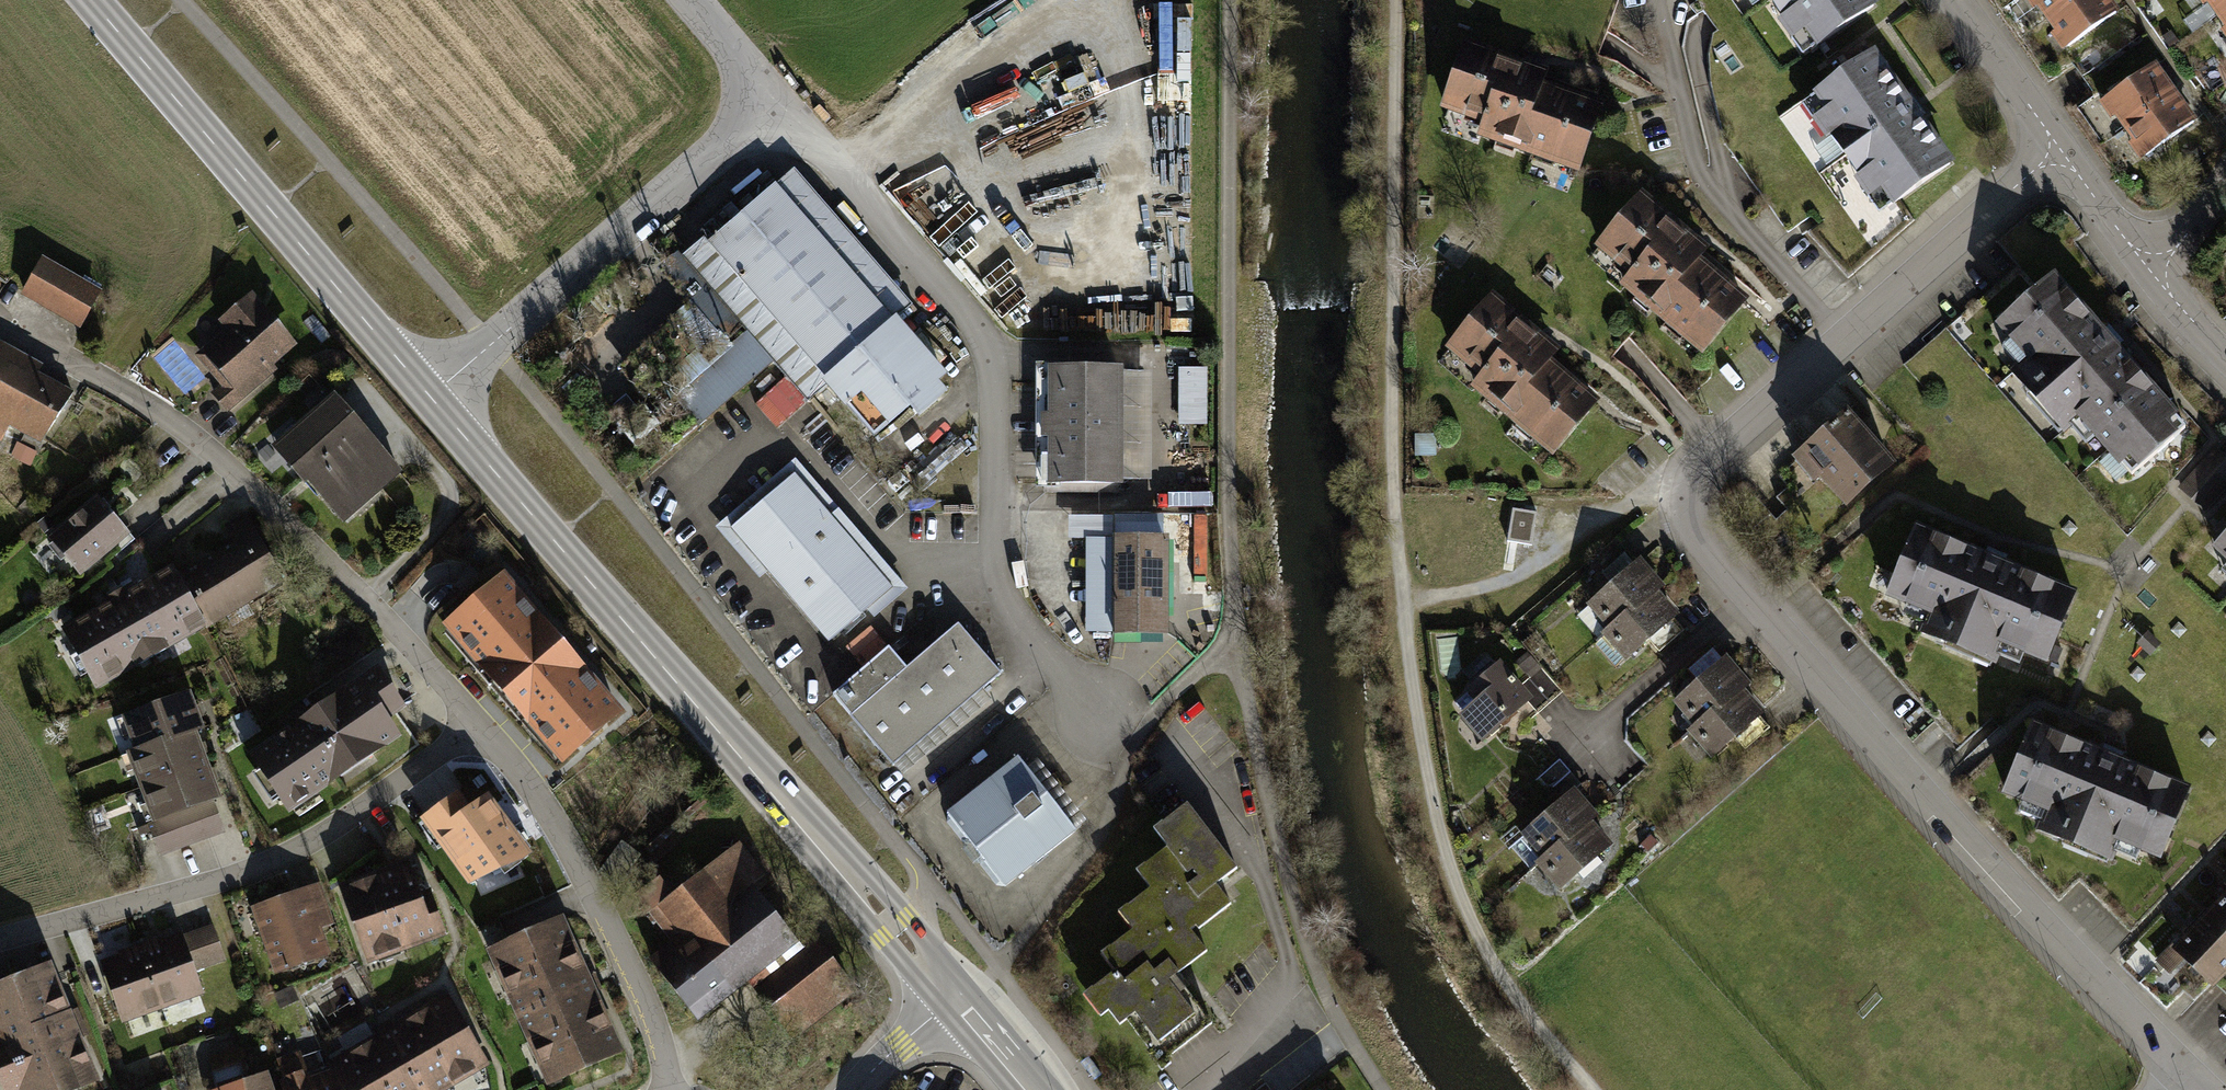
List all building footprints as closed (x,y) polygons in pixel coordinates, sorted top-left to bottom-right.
[(1779,14),(1771,20),(1787,42),(1790,40),(1801,55),(1874,3),(1872,0),(1768,0),(1779,14)] [(2032,11),(2037,7),(2055,32),(2049,36),(2061,51),(2118,10),(2111,0),(2023,0),(2032,11)] [(2202,7),(2206,5),(2223,30),(2218,34),(2225,45),(2225,0),(2197,0),(2202,7)] [(1466,39),(1441,108),(1480,122),(1475,136),(1581,174),(1608,100),(1547,79),(1550,70),(1542,67),(1466,39)] [(1872,50),(1797,103),(1824,141),(1827,138),(1854,176),(1849,180),(1864,201),(1868,198),(1878,212),(1887,205),(1888,208),(1953,162),(1872,50)] [(2157,64),(2099,105),(2108,119),(2112,117),(2130,142),(2126,145),(2139,162),(2198,120),(2185,102),(2165,74),(2157,64)] [(1163,141),(1195,142),(1195,114),(1164,114),(1163,141)] [(775,184),(894,319),(900,314),(913,303),(795,167),(775,184)] [(703,236),(683,254),(809,401),(827,385),(873,439),(951,373),(900,314),(894,319),(775,184),(709,242),(703,236)] [(1645,188),(1595,248),(1628,276),(1621,284),(1702,352),(1752,293),(1710,257),(1718,248),(1708,240),(1645,188)] [(42,258),(22,291),(79,325),(99,292),(42,258)] [(2055,279),(1997,329),(2033,406),(2110,339),(2055,279)] [(299,345),(253,289),(216,320),(225,330),(196,354),(222,384),(212,392),(229,411),(264,382),(280,369),(276,364),(299,345)] [(1496,290),(1445,348),(1477,376),(1468,385),(1552,459),(1604,402),(1557,360),(1565,351),(1558,344),(1496,290)] [(2116,468),(2120,464),(2131,476),(2183,430),(2173,418),(2177,415),(2110,339),(2033,406),(2062,439),(2071,431),(2083,445),(2091,439),(2116,468)] [(1,441),(9,425),(42,443),(70,390),(38,374),(43,363),(0,341),(0,440),(1,441)] [(1183,365),(1183,422),(1212,422),(1212,365),(1183,365)] [(1118,369),(1046,370),(1047,483),(1119,482),(1118,369)] [(316,406),(271,445),(303,482),(305,484),(309,481),(343,520),(402,470),(333,391),(316,406)] [(623,421),(635,442),(665,425),(654,405),(623,421)] [(1850,411),(1795,458),(1816,483),(1821,478),(1846,509),(1897,467),(1850,411)] [(37,453),(17,443),(10,456),(31,466),(37,453)] [(2178,487),(2205,511),(2225,488),(2225,457),(2215,447),(2178,487)] [(758,578),(769,569),(732,526),(798,471),(896,587),(870,609),(875,615),(908,587),(797,456),(714,526),(758,578)] [(798,471),(732,526),(769,569),(829,641),(870,609),(896,587),(798,471)] [(95,493),(45,535),(80,577),(131,534),(105,504),(95,493)] [(1513,510),(1508,540),(1532,544),(1536,514),(1513,510)] [(108,601),(61,627),(95,690),(205,626),(207,629),(286,581),(245,513),(223,527),(231,540),(196,560),(177,572),(172,564),(127,589),(125,586),(115,592),(106,597),(108,601)] [(46,515),(37,523),(44,533),(54,525),(46,515)] [(1110,630),(1111,540),(1111,519),(1069,519),(1069,539),(1085,539),(1085,629),(1110,630)] [(2080,596),(1919,525),(1887,599),(1924,615),(1917,632),(1996,667),(2007,645),(2050,664),(2080,596)] [(2210,550),(2225,565),(2225,532),(2210,550)] [(1162,540),(1111,540),(1110,630),(1110,633),(1162,633),(1162,540)] [(1641,556),(1585,606),(1608,631),(1601,637),(1626,664),(1681,615),(1662,594),(1660,591),(1667,585),(1661,578),(1641,556)] [(506,570),(443,623),(560,762),(623,710),(578,656),(506,570)] [(891,648),(836,694),(894,761),(997,673),(958,627),(909,669),(891,648)] [(860,653),(868,663),(890,646),(882,636),(860,653)] [(1526,651),(1507,667),(1534,699),(1530,703),(1537,711),(1560,692),(1526,651)] [(1729,655),(1674,703),(1695,726),(1688,733),(1712,760),(1737,738),(1761,717),(1767,712),(1750,692),(1748,690),(1754,684),(1747,676),(1729,655)] [(1469,693),(1457,702),(1464,710),(1459,714),(1482,742),(1522,710),(1530,703),(1534,699),(1507,667),(1502,661),(1467,691),(1469,693)] [(378,665),(247,753),(287,813),(402,737),(390,718),(407,707),(398,694),(378,665)] [(191,691),(121,717),(133,749),(126,752),(151,820),(152,823),(213,801),(221,797),(214,777),(203,748),(197,732),(205,729),(198,710),(191,691)] [(1761,717),(1737,738),(1746,748),(1770,727),(1761,717)] [(2193,790),(2034,725),(2005,796),(2024,804),(2020,814),(2040,822),(2036,832),(2114,864),(2119,852),(2138,860),(2142,851),(2164,860),(2193,790)] [(1560,759),(1534,782),(1554,806),(1576,788),(1580,784),(1560,759)] [(1025,760),(951,818),(1005,885),(1079,827),(1025,760)] [(1554,806),(1520,835),(1539,857),(1534,862),(1560,892),(1614,846),(1594,823),(1593,821),(1599,816),(1593,808),(1576,788),(1554,806)] [(459,790),(420,819),(469,886),(476,882),(482,896),(525,876),(519,863),(534,856),(510,822),(489,793),(471,805),(459,790)] [(225,833),(213,801),(152,823),(151,820),(146,822),(159,857),(225,833)] [(1081,998),(1097,1020),(1106,1014),(1116,1027),(1125,1020),(1148,1051),(1145,1054),(1160,1075),(1171,1066),(1167,1060),(1214,1026),(1182,983),(1178,977),(1208,955),(1192,933),(1231,904),(1216,883),(1222,879),(1234,870),(1185,804),(1149,830),(1163,850),(1134,870),(1149,890),(1116,914),(1129,933),(1098,955),(1112,975),(1081,998)] [(741,844),(650,914),(673,943),(653,958),(701,1020),(750,981),(794,1037),(857,988),(818,940),(805,950),(753,885),(765,875),(741,844)] [(339,884),(367,964),(448,936),(430,887),(421,890),(410,859),(399,863),(339,884)] [(282,895),(250,907),(275,975),(331,954),(322,929),(336,924),(321,881),(282,895)] [(2171,952),(2182,963),(2213,992),(2225,979),(2225,894),(2207,914),(2189,933),(2175,948),(2171,952)] [(566,916),(488,949),(546,1087),(625,1054),(594,981),(566,916)] [(212,923),(182,934),(196,972),(227,960),(212,923)] [(118,955),(100,962),(122,1023),(204,993),(196,972),(182,934),(181,932),(164,938),(163,936),(158,937),(125,949),(117,952),(118,955)] [(2168,976),(2182,963),(2171,952),(2175,948),(2171,944),(2154,962),(2168,976)] [(0,983),(0,1083),(3,1089),(78,1089),(100,1081),(76,1021),(52,963),(0,983)] [(292,985),(275,993),(282,1008),(299,1000),(292,985)] [(329,1062),(346,1089),(447,1089),(490,1065),(447,993),(394,1024),(390,1018),(376,1026),(380,1032),(329,1062)] [(216,1089),(342,1089),(332,1071),(309,1079),(299,1051),(263,1063),(266,1072),(216,1089)]
